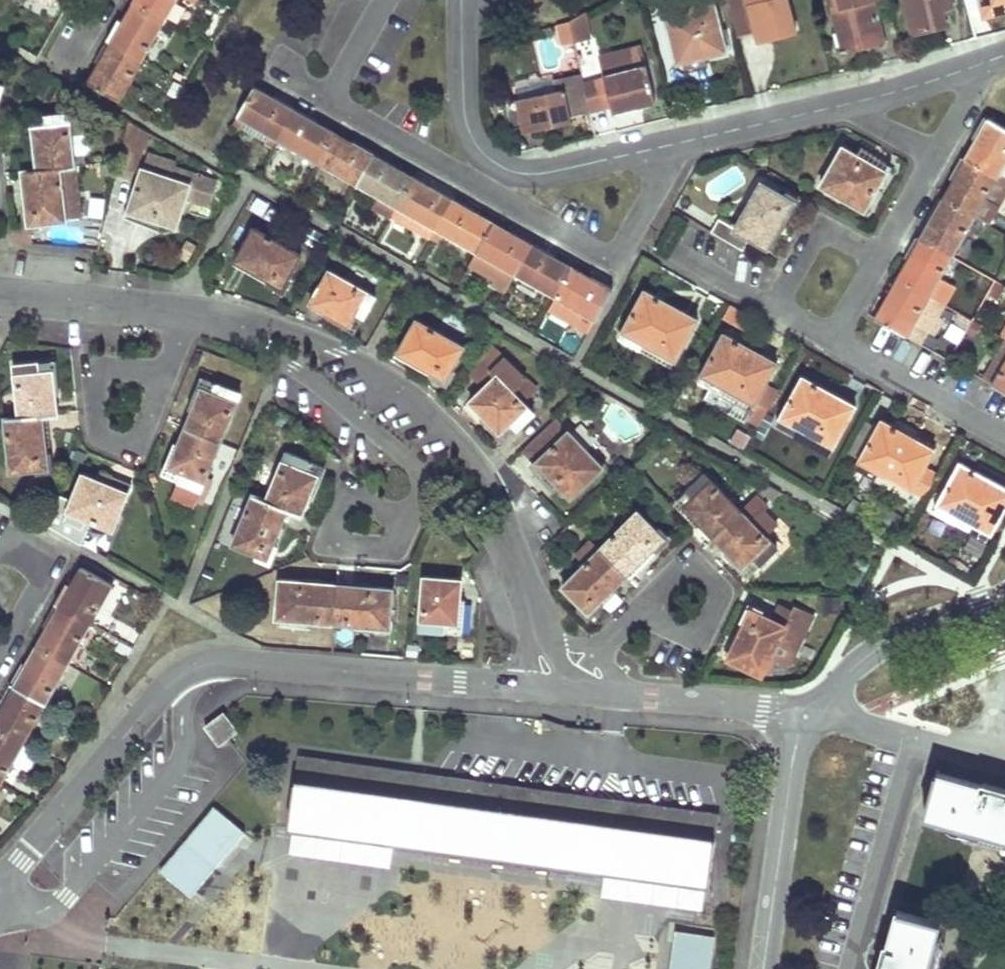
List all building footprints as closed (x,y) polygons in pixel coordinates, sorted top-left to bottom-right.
[(133,4),(165,22),(177,0),(136,0),(133,4)] [(772,36),(773,38),(795,32),(787,0),(773,0),(750,6),(748,0),(728,0),(737,36),(755,31),(756,36),(772,33),(772,36)] [(843,52),(883,42),(873,0),(829,0),(843,52)] [(912,34),(945,26),(942,15),(940,9),(952,5),(950,0),(903,0),(912,34)] [(984,17),(1004,11),(1004,0),(980,0),(984,17)] [(677,64),(701,58),(725,51),(714,3),(664,15),(677,64)] [(165,22),(133,4),(123,22),(126,23),(113,46),(142,62),(165,22)] [(942,15),(954,12),(952,5),(940,9),(942,15)] [(591,40),(584,14),(578,18),(570,23),(575,44),(591,40)] [(772,33),(756,36),(757,43),(773,38),(772,36),(772,33)] [(119,102),(142,62),(113,46),(101,67),(98,65),(87,84),(119,102)] [(646,67),(625,72),(603,78),(612,114),(655,103),(646,67)] [(520,99),(511,100),(503,103),(509,130),(551,121),(570,117),(590,113),(581,74),(554,81),(556,91),(520,99)] [(554,81),(517,89),(520,99),(556,91),(554,81)] [(270,136),(278,141),(293,113),(272,102),(272,101),(273,100),(253,88),(237,118),(244,122),(270,136)] [(278,141),(317,163),(334,134),(316,124),(315,126),(312,124),(293,113),(278,141)] [(37,170),(60,167),(75,166),(70,115),(45,117),(46,127),(33,128),(37,170)] [(33,128),(46,127),(45,117),(32,119),(33,128)] [(570,117),(551,121),(553,127),(571,123),(570,117)] [(232,126),(240,130),(244,122),(237,118),(232,126)] [(982,142),(993,122),(988,120),(980,135),(977,139),(982,142)] [(1004,160),(1004,129),(993,122),(982,142),(977,139),(966,159),(971,161),(996,175),(1004,160)] [(317,163),(357,186),(373,159),(353,147),(353,145),(334,134),(317,163)] [(278,141),(270,136),(265,143),(273,148),(278,141)] [(866,210),(878,189),(889,167),(873,158),(870,164),(857,157),(843,148),(822,185),(866,210)] [(860,151),(857,157),(870,164),(873,158),(860,151)] [(382,200),(397,209),(414,180),(395,170),(395,171),(392,169),(373,159),(357,186),(382,200)] [(959,182),(971,161),(966,159),(954,179),(959,182)] [(973,216),(996,175),(971,161),(959,182),(954,179),(952,183),(943,199),(948,202),(937,221),(932,218),(927,226),(920,239),(925,242),(950,256),(969,223),(973,216)] [(75,166),(60,167),(66,220),(81,218),(75,166)] [(66,220),(60,167),(37,170),(24,171),(28,216),(39,214),(39,223),(66,220)] [(159,220),(168,222),(177,225),(186,196),(168,190),(171,179),(141,169),(126,216),(143,222),(146,215),(159,220)] [(983,221),(989,224),(999,206),(996,204),(1004,187),(1004,181),(996,175),(973,216),(983,221)] [(190,185),(171,179),(168,190),(186,196),(190,185)] [(397,209),(437,232),(453,204),(432,193),(430,191),(431,189),(414,180),(397,209)] [(742,249),(745,243),(748,237),(765,247),(792,201),(761,184),(735,229),(717,219),(710,231),(742,249)] [(937,221),(948,202),(943,199),(932,218),(937,221)] [(397,209),(382,200),(376,210),(392,219),(397,209)] [(463,246),(476,254),(493,224),(474,213),(473,215),(471,214),(453,204),(437,232),(446,237),(463,246)] [(392,219),(431,241),(437,232),(397,209),(392,219)] [(39,214),(28,216),(29,224),(39,223),(39,214)] [(146,215),(143,222),(157,226),(159,220),(146,215)] [(983,221),(973,216),(969,223),(979,228),(983,221)] [(493,224),(476,254),(516,276),(531,248),(513,238),(511,237),(512,235),(493,224)] [(277,274),(281,277),(285,279),(298,256),(252,230),(234,261),(272,282),(277,274)] [(32,233),(11,231),(13,241),(32,243),(32,233)] [(463,246),(446,237),(442,245),(458,254),(463,246)] [(909,258),(914,261),(925,242),(920,239),(910,255),(909,258)] [(903,281),(928,295),(942,270),(954,277),(961,264),(949,258),(950,256),(925,242),(914,261),(909,258),(903,268),(898,277),(903,281)] [(516,276),(556,298),(572,269),(555,259),(554,261),(550,259),(531,248),(516,276)] [(597,321),(612,294),(591,282),(592,280),(572,269),(556,298),(550,308),(568,319),(574,309),(586,315),(597,321)] [(346,325),(350,320),(353,314),(361,318),(373,297),(328,272),(310,305),(346,325)] [(281,277),(277,274),(272,282),(281,287),(285,279),(281,277)] [(886,297),(892,300),(903,281),(898,277),(886,297)] [(905,335),(928,295),(903,281),(892,300),(886,297),(886,299),(874,318),(905,335)] [(671,343),(669,345),(668,348),(678,354),(695,321),(644,294),(623,331),(660,351),(666,341),(671,343)] [(968,317),(973,320),(980,306),(976,303),(968,317)] [(597,321),(586,315),(574,309),(568,319),(550,308),(548,312),(589,334),(597,321)] [(350,320),(346,325),(354,330),(361,318),(353,314),(350,320)] [(964,315),(963,318),(961,320),(969,325),(973,320),(968,317),(964,315)] [(436,373),(438,370),(440,366),(448,371),(462,347),(416,322),(398,353),(436,373)] [(671,365),(678,354),(668,348),(669,345),(671,343),(666,341),(660,351),(623,331),(620,337),(671,365)] [(717,346),(723,336),(716,332),(711,343),(717,346)] [(747,385),(754,388),(760,391),(750,409),(739,403),(732,414),(757,428),(778,392),(764,384),(776,363),(724,335),(723,336),(717,346),(702,373),(742,396),(747,385)] [(993,385),(1004,363),(1004,340),(983,379),(993,385)] [(510,424),(513,427),(515,430),(533,413),(521,401),(513,393),(524,382),(525,381),(489,344),(469,373),(484,388),(470,401),(501,432),(510,424)] [(51,372),(50,363),(38,364),(40,373),(51,372)] [(993,385),(1004,392),(1004,363),(993,385)] [(14,367),(20,418),(40,416),(56,414),(51,372),(40,373),(38,364),(14,367)] [(448,371),(440,366),(438,370),(436,373),(444,378),(448,371)] [(754,388),(747,385),(742,396),(702,373),(698,380),(739,403),(750,409),(760,391),(754,388)] [(817,438),(821,432),(823,427),(838,435),(854,407),(803,379),(782,417),(817,438)] [(206,381),(203,389),(215,394),(219,386),(206,381)] [(521,401),(532,390),(524,382),(513,393),(521,401)] [(215,394),(203,389),(187,430),(221,443),(240,395),(219,386),(215,394)] [(45,458),(43,437),(40,416),(20,418),(4,419),(11,472),(37,469),(36,460),(45,458)] [(829,452),(838,435),(823,427),(821,432),(817,438),(782,417),(778,425),(829,452)] [(559,425),(555,420),(524,450),(536,462),(532,466),(544,479),(549,474),(559,485),(571,498),(605,466),(589,449),(586,452),(567,433),(556,443),(552,439),(559,432),(559,425)] [(911,489),(918,493),(925,496),(937,476),(924,469),(934,450),(881,422),(877,429),(864,421),(846,453),(860,460),(875,468),(871,475),(908,495),(911,489)] [(513,427),(510,424),(501,432),(507,439),(515,430),(513,427)] [(221,443),(187,430),(171,469),(182,473),(179,483),(201,492),(221,443)] [(266,501),(286,510),(301,516),(317,475),(305,470),(309,461),(286,452),(266,501)] [(45,458),(36,460),(37,469),(46,469),(45,458)] [(871,475),(875,468),(860,460),(856,467),(871,475)] [(321,466),(309,461),(305,470),(317,475),(321,466)] [(965,515),(991,530),(1004,504),(1004,488),(960,463),(939,501),(965,515)] [(182,473),(171,469),(167,478),(179,483),(182,473)] [(712,537),(739,510),(703,473),(686,490),(693,498),(683,508),(712,537)] [(102,474),(99,482),(110,487),(113,479),(102,474)] [(549,474),(544,479),(554,489),(559,485),(549,474)] [(83,476),(76,492),(69,508),(94,518),(92,521),(111,529),(129,486),(113,479),(110,487),(99,482),(83,476)] [(760,490),(771,502),(779,493),(765,485),(760,490)] [(683,508),(693,498),(686,490),(675,500),(683,508)] [(270,549),(278,530),(286,510),(266,501),(252,496),(232,544),(257,554),(261,546),(270,549)] [(758,565),(767,557),(776,548),(764,536),(775,526),(760,510),(764,506),(754,496),(739,510),(712,537),(743,569),(753,559),(758,565)] [(965,515),(939,501),(935,509),(986,538),(991,530),(965,515)] [(94,518),(69,508),(68,511),(92,521),(94,518)] [(599,549),(624,575),(655,544),(648,536),(654,531),(637,513),(599,549)] [(661,538),(654,531),(648,536),(655,544),(661,538)] [(270,549),(261,546),(257,554),(267,558),(270,549)] [(586,600),(589,603),(592,606),(624,575),(599,549),(561,587),(580,606),(586,600)] [(743,569),(748,574),(758,565),(753,559),(743,569)] [(75,588),(63,609),(89,624),(111,586),(80,569),(72,583),(71,586),(75,588)] [(443,621),(456,622),(460,580),(423,577),(419,629),(442,630),(443,621)] [(295,619),(334,622),(336,588),(302,586),(302,582),(279,580),(275,612),(295,614),(295,619)] [(71,586),(59,607),(63,609),(75,588),(71,586)] [(389,621),(390,605),(391,589),(370,587),(370,591),(336,588),(334,622),(368,625),(369,619),(389,621)] [(589,603),(586,600),(580,606),(586,612),(592,606),(589,603)] [(754,623),(750,621),(746,619),(726,658),(761,676),(770,657),(777,642),(795,651),(812,616),(794,608),(791,614),(767,602),(760,617),(758,616),(754,623)] [(48,627),(47,628),(52,630),(63,609),(59,607),(48,627)] [(37,646),(67,664),(89,624),(63,609),(52,630),(47,628),(37,646)] [(750,621),(754,623),(758,616),(750,611),(746,619),(750,621)] [(456,622),(443,621),(442,630),(456,631),(456,622)] [(777,642),(770,657),(788,666),(795,651),(777,642)] [(44,703),(67,664),(37,646),(26,665),(30,667),(18,689),(44,703)] [(23,671),(14,686),(18,689),(30,667),(26,665),(23,671)] [(14,686),(3,706),(5,707),(7,708),(18,689),(14,686)] [(44,703),(18,689),(7,708),(5,707),(3,706),(0,711),(0,731),(22,743),(44,703)] [(225,710),(207,724),(222,744),(227,739),(240,730),(225,710)] [(22,743),(0,731),(0,781),(11,762),(22,743)] [(22,743),(11,762),(27,771),(37,752),(22,743)] [(312,799),(321,800),(329,801),(335,761),(298,756),(289,828),(307,830),(312,799)] [(405,771),(335,761),(329,801),(321,800),(312,799),(307,830),(395,842),(405,771)] [(612,800),(509,785),(405,771),(395,842),(603,871),(612,800)] [(937,772),(926,817),(1004,840),(1004,790),(937,772)] [(676,849),(682,809),(612,800),(603,871),(691,883),(695,852),(676,849)] [(215,860),(230,842),(245,823),(219,801),(188,837),(215,860)] [(691,883),(700,885),(709,886),(719,815),(682,809),(676,849),(695,852),(691,883)] [(185,842),(154,879),(181,902),(212,864),(185,842)] [(898,911),(881,968),(926,968),(939,922),(898,911)] [(713,936),(671,932),(668,968),(711,968),(713,936)]
